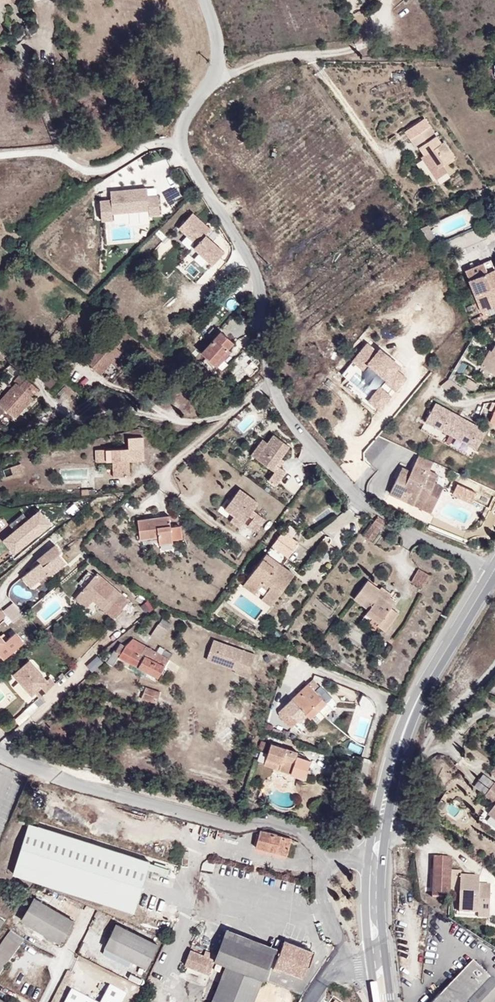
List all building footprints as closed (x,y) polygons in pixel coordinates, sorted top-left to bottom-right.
[(442,170),(458,159),(447,142),(443,145),(438,138),(432,129),(412,142),(418,151),(420,150),(426,158),(431,155),(442,170)] [(442,170),(431,155),(426,158),(436,174),(442,170)] [(100,201),(101,223),(113,223),(112,216),(160,213),(159,195),(147,196),(147,188),(110,190),(110,200),(100,201)] [(190,212),(178,226),(186,234),(180,240),(188,248),(194,241),(196,243),(193,246),(199,251),(193,257),(201,264),(206,258),(212,264),(223,251),(205,235),(209,229),(190,212)] [(442,240),(431,222),(424,226),(435,243),(442,240)] [(494,256),(467,267),(487,314),(494,310),(494,258),(494,256)] [(477,324),(484,322),(479,313),(472,316),(477,324)] [(330,336),(340,326),(332,320),(323,330),(330,336)] [(228,348),(234,342),(221,331),(219,333),(213,328),(209,332),(214,338),(201,353),(213,364),(226,350),(229,353),(231,351),(228,348)] [(117,361),(126,350),(109,337),(90,360),(108,373),(117,361)] [(371,345),(357,361),(367,370),(372,364),(391,380),(389,383),(399,391),(409,378),(399,370),(402,366),(383,350),(381,353),(371,345)] [(137,358),(126,350),(117,361),(129,370),(137,358)] [(494,365),(494,357),(492,356),(485,369),(491,372),(494,365)] [(35,395),(33,394),(28,390),(33,382),(17,372),(11,380),(14,383),(0,402),(0,405),(0,406),(12,414),(18,418),(35,395)] [(481,385),(476,376),(467,383),(473,392),(481,385)] [(62,385),(56,378),(50,384),(57,390),(62,385)] [(33,394),(38,386),(33,382),(28,390),(33,394)] [(382,411),(393,398),(382,390),(372,402),(382,411)] [(434,403),(424,421),(476,448),(486,430),(434,403)] [(12,414),(0,406),(0,418),(6,422),(12,414)] [(287,439),(271,427),(265,435),(260,431),(248,446),(272,464),(265,473),(273,479),(284,464),(276,458),(281,452),(279,450),(287,439)] [(146,462),(144,437),(128,438),(128,447),(95,449),(95,464),(110,464),(110,461),(118,462),(119,477),(133,477),(133,463),(146,462)] [(421,474),(429,457),(414,449),(406,467),(404,471),(395,466),(385,489),(408,500),(410,495),(420,500),(430,479),(421,474)] [(119,477),(118,462),(110,461),(110,464),(111,468),(113,471),(113,477),(119,477)] [(404,471),(406,467),(397,463),(395,466),(404,471)] [(24,475),(21,464),(2,469),(5,480),(24,475)] [(421,474),(430,479),(433,471),(424,467),(421,474)] [(430,479),(420,500),(410,495),(408,500),(425,508),(438,482),(430,479)] [(223,502),(254,525),(264,512),(251,503),(256,495),(238,482),(223,502)] [(84,492),(84,483),(73,484),(73,493),(84,492)] [(472,501),(475,492),(456,485),(453,495),(472,501)] [(237,521),(241,516),(232,509),(228,514),(237,521)] [(164,517),(163,511),(149,512),(150,519),(164,517)] [(16,532),(5,541),(15,554),(50,524),(40,512),(29,521),(24,514),(10,526),(16,532)] [(363,537),(373,543),(387,522),(377,515),(363,537)] [(174,529),(172,516),(138,521),(141,542),(159,539),(160,547),(176,545),(175,542),(174,529)] [(283,558),(298,536),(280,524),(240,582),(254,591),(260,582),(266,586),(260,595),(271,603),(296,567),(283,558)] [(183,527),(174,529),(175,542),(185,541),(183,527)] [(47,578),(62,566),(55,557),(58,554),(51,547),(38,557),(40,560),(36,564),(22,576),(31,587),(45,575),(47,578)] [(83,586),(96,574),(90,567),(77,580),(83,586)] [(418,569),(410,583),(423,590),(430,576),(418,569)] [(128,602),(98,572),(96,574),(83,586),(76,594),(87,605),(91,601),(109,620),(128,602)] [(31,587),(22,576),(19,579),(28,590),(31,587)] [(397,602),(367,581),(354,599),(369,610),(366,613),(380,623),(378,627),(386,632),(398,615),(392,610),(397,602)] [(87,605),(76,594),(72,598),(82,609),(87,605)] [(149,599),(140,607),(146,614),(155,607),(149,599)] [(8,624),(19,614),(10,603),(0,611),(0,614),(8,624)] [(176,618),(167,612),(163,617),(172,623),(176,618)] [(161,643),(172,624),(162,618),(151,638),(161,643)] [(24,643),(13,631),(3,640),(0,635),(0,654),(0,653),(5,659),(24,643)] [(140,663),(150,642),(128,633),(121,648),(114,645),(108,658),(117,662),(121,654),(140,663)] [(162,672),(172,652),(150,642),(140,663),(162,672)] [(253,655),(211,642),(205,663),(247,676),(253,655)] [(37,698),(52,684),(47,678),(44,681),(27,662),(12,675),(30,695),(33,693),(37,698)] [(321,696),(306,679),(280,699),(284,703),(277,709),(287,721),(294,715),(292,713),(299,707),(303,711),(321,696)] [(157,696),(159,686),(145,684),(142,689),(140,694),(148,696),(150,693),(157,696)] [(357,704),(369,710),(373,702),(361,696),(357,704)] [(296,717),(303,711),(299,707),(292,713),(294,715),(296,717)] [(309,757),(294,752),(296,746),(269,737),(260,762),(286,770),(288,761),(297,764),(295,768),(304,771),(309,757)] [(357,754),(360,748),(350,743),(347,748),(357,754)] [(294,772),(295,768),(297,764),(288,761),(286,770),(294,772)] [(493,797),(494,795),(494,789),(484,781),(474,795),(486,804),(479,812),(493,823),(489,828),(494,833),(494,798),(493,797)] [(140,888),(149,862),(29,824),(11,877),(131,915),(140,888)] [(256,849),(287,856),(291,837),(260,830),(256,849)] [(452,856),(434,856),(433,897),(451,897),(451,891),(451,870),(452,856)] [(460,891),(459,911),(478,912),(478,917),(489,918),(491,882),(479,882),(480,875),(461,874),(461,870),(451,870),(451,891),(460,891)] [(71,914),(30,892),(17,917),(58,939),(71,914)] [(142,964),(154,940),(112,919),(99,943),(127,956),(142,964)] [(19,938),(4,929),(1,936),(15,944),(19,938)] [(272,964),(277,950),(227,932),(216,959),(226,963),(265,977),(267,978),(271,968),(272,964)] [(15,944),(1,936),(0,937),(0,968),(15,944)] [(300,975),(310,950),(281,939),(277,950),(272,964),(279,967),(300,975)] [(127,956),(99,943),(96,949),(123,963),(127,956)] [(210,978),(216,959),(193,951),(186,969),(210,978)] [(428,1001),(488,1001),(494,995),(494,984),(469,959),(428,1001)] [(265,977),(226,963),(211,1001),(255,1001),(265,977)] [(274,971),(270,981),(298,991),(302,981),(274,971)] [(125,991),(108,982),(98,1001),(70,986),(62,1001),(119,1001),(125,991)]
